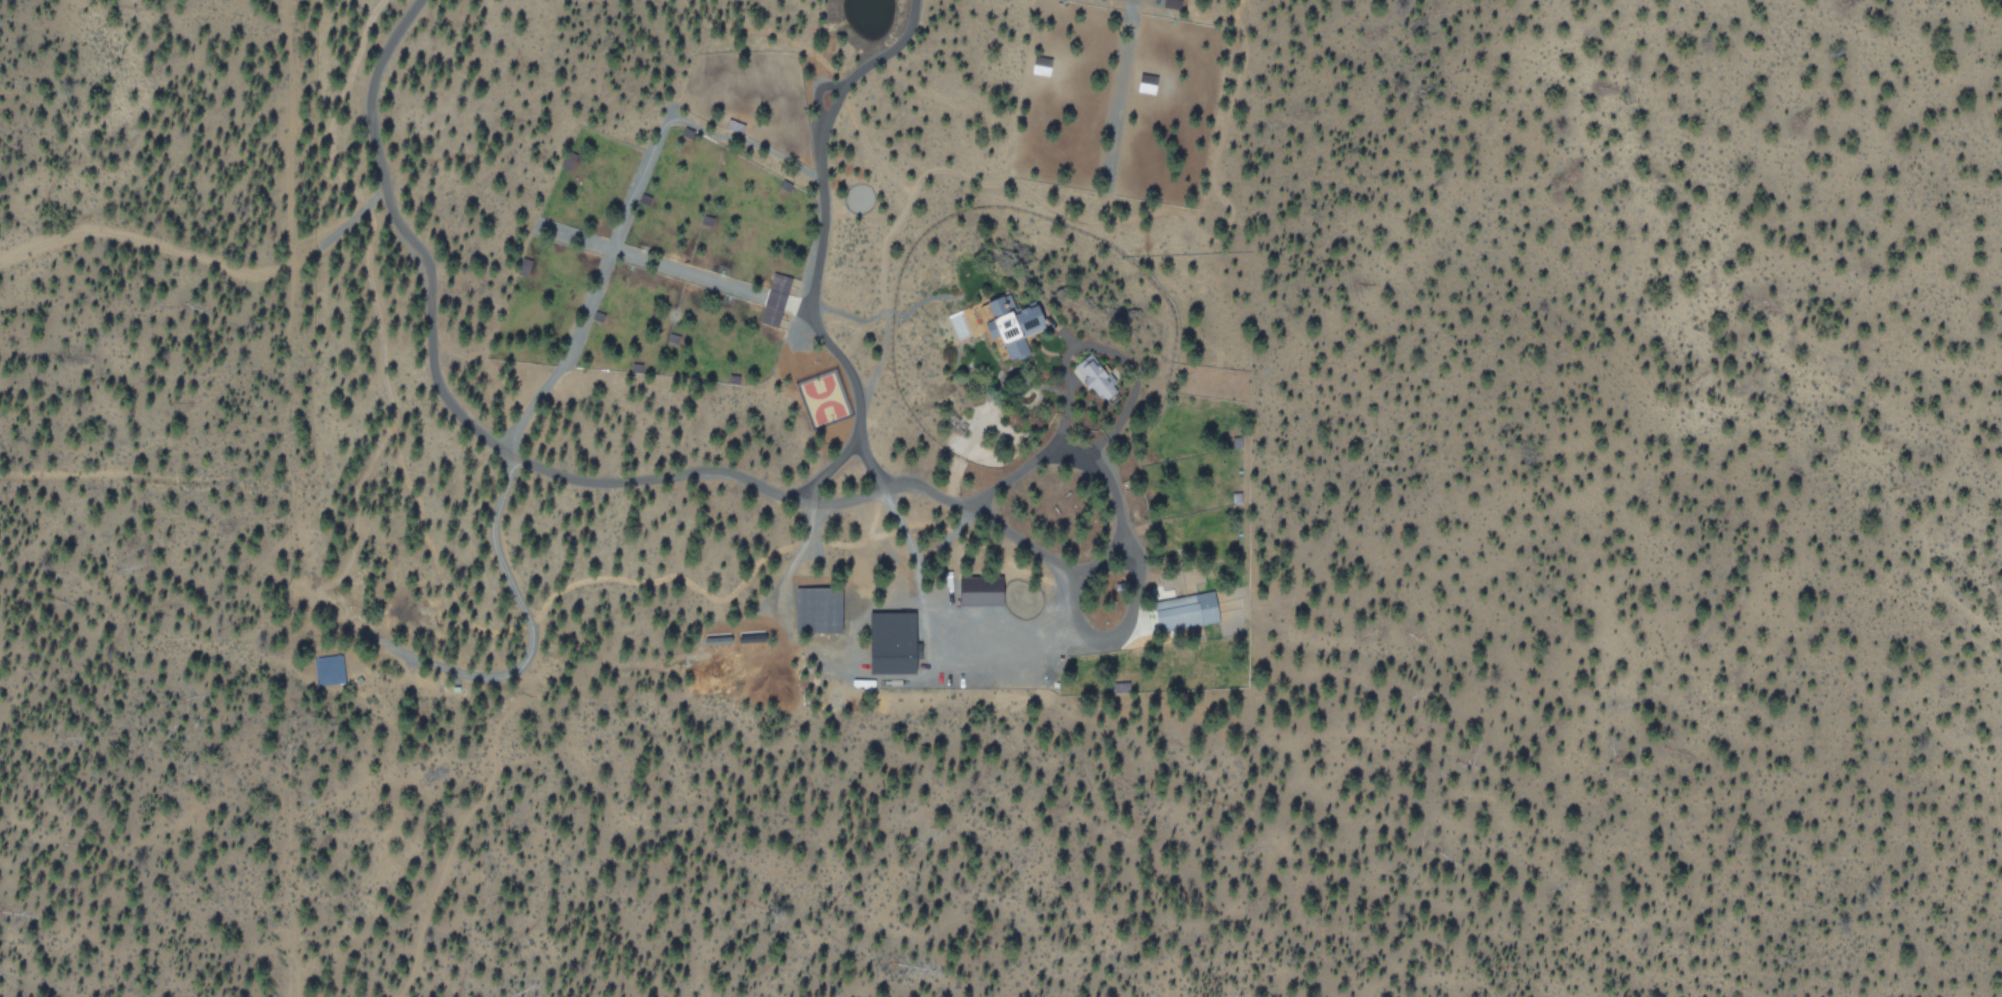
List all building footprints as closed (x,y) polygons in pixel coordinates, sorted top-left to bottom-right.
[(1051,57),(1033,54),(1031,72),(1048,75),(1051,57)] [(1154,93),(1158,75),(1140,72),(1137,90),(1154,93)] [(777,327),(791,277),(772,272),(758,322),(777,327)] [(991,301),(997,318),(989,321),(995,338),(1003,336),(1012,361),(1033,354),(1026,335),(1051,326),(1042,301),(1018,310),(1012,293),(991,301)] [(1119,391),(1095,352),(1076,364),(1083,376),(1086,375),(1103,402),(1119,391)] [(961,605),(1005,604),(1004,576),(960,577),(961,605)] [(795,587),(796,633),(842,632),(842,587),(795,587)] [(1159,630),(1219,622),(1215,592),(1155,599),(1159,630)] [(920,671),(920,643),(917,643),(917,611),(871,612),(872,672),(920,671)]
